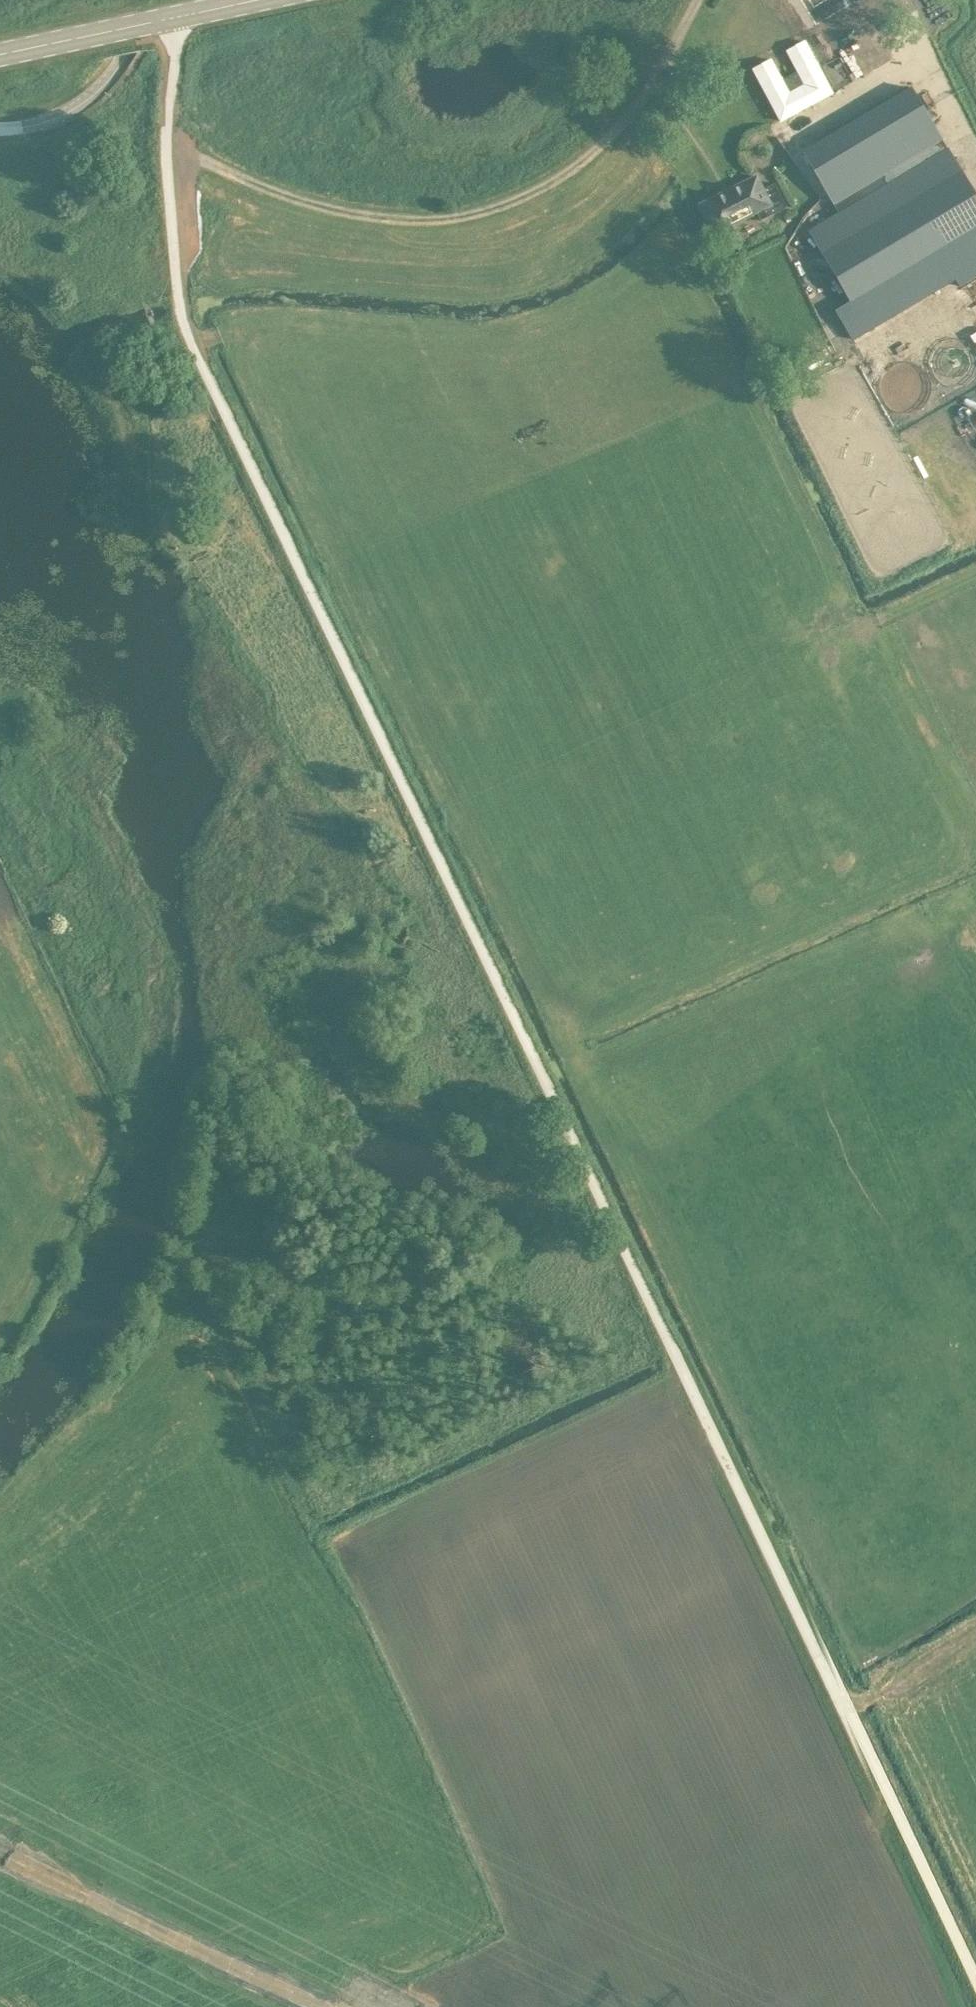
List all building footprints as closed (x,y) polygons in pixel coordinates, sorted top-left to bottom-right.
[(837,203),(944,139),(940,131),(941,130),(910,78),(802,143),(837,203)] [(975,266),(975,188),(946,138),(944,139),(837,203),(807,221),(850,292),(835,300),(853,330),(955,268),(960,276),(975,266)] [(755,167),(724,182),(699,195),(713,224),(755,202),(760,211),(786,198),(774,174),(762,180),(755,167)] [(958,350),(972,365),(975,361),(975,333),(958,350)]
